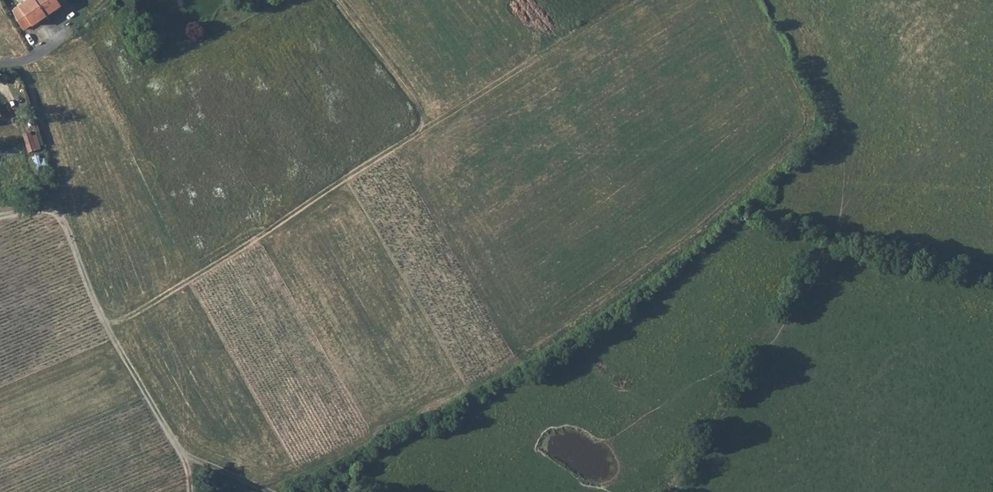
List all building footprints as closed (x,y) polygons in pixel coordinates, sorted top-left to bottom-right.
[(12,11),(16,20),(21,30),(29,25),(30,26),(44,16),(34,0),(29,0),(12,11)] [(44,16),(59,7),(58,6),(65,1),(65,0),(34,0),(44,16)] [(23,134),(29,152),(36,149),(33,141),(30,131),(23,134)] [(37,171),(46,169),(42,154),(33,157),(37,171)]
